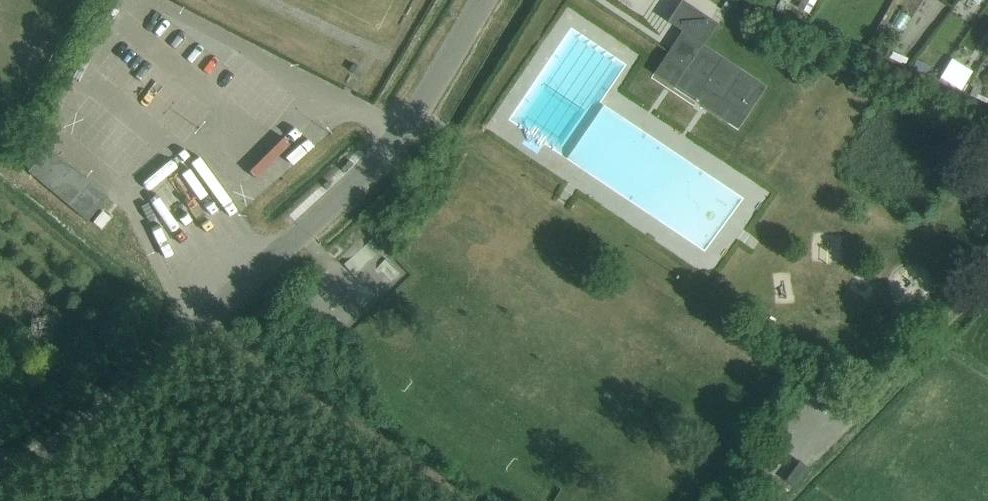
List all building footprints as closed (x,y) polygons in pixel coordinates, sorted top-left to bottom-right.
[(668,23),(704,46),(718,25),(682,1),(668,23)] [(741,117),(760,90),(700,50),(682,77),(741,117)] [(674,51),(659,74),(671,82),(686,59),(674,51)] [(28,173),(87,222),(107,198),(48,149),(28,173)] [(169,219),(177,214),(166,197),(158,202),(169,219)] [(376,238),(352,254),(360,267),(384,251),(376,238)] [(762,463),(773,471),(790,449),(779,440),(762,463)]
